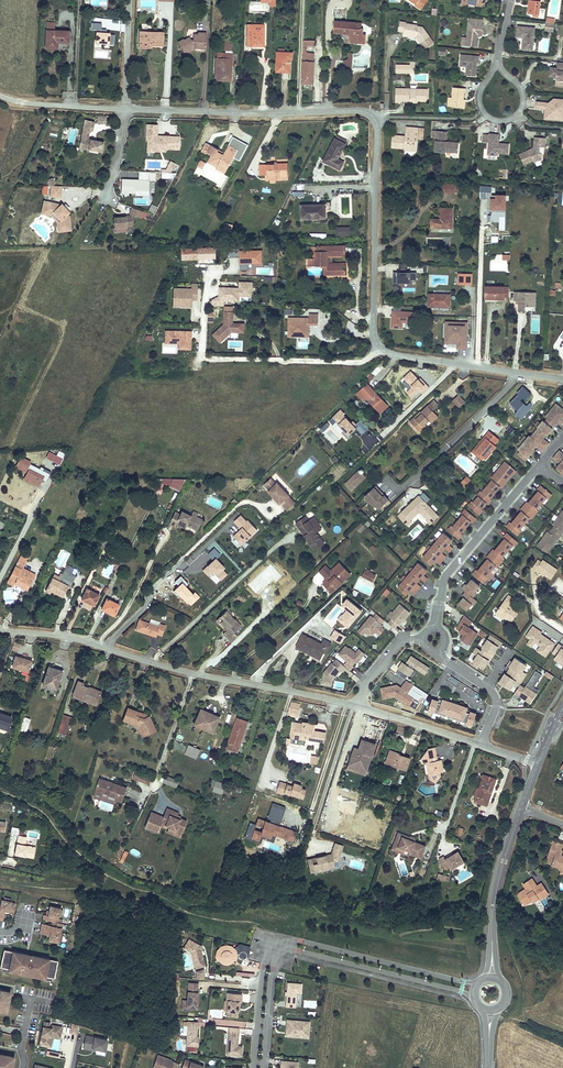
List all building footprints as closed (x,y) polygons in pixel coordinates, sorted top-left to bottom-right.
[(416,4),(416,5),(421,9),(427,0),(410,0),(416,4)] [(541,0),(530,0),(529,5),(530,5),(530,7),(529,7),(528,14),(539,15),(541,0)] [(363,29),(358,29),(358,23),(335,21),(334,32),(350,34),(349,37),(357,38),(357,42),(365,42),(366,34),(363,34),(363,29)] [(55,31),(55,23),(47,22),(46,31),(55,31)] [(434,43),(423,27),(418,26),(418,25),(407,24),(407,23),(400,22),(399,31),(405,32),(405,34),(407,35),(407,34),(415,35),(415,37),(417,37),(425,49),(434,43)] [(553,32),(554,23),(549,23),(546,22),(545,30),(553,32)] [(482,35),(483,25),(469,23),(467,37),(467,39),(466,40),(466,45),(477,46),(478,40),(476,40),(477,37),(478,37),(478,34),(482,35)] [(262,46),(262,40),(264,40),(264,25),(252,25),(251,36),(247,36),(247,46),(262,46)] [(533,45),(534,28),(518,26),(517,37),(523,37),(524,37),(524,40),(523,39),(522,49),(530,50),(530,45),(533,45)] [(68,43),(69,31),(46,31),(46,48),(53,49),(54,42),(68,43)] [(163,46),(163,33),(143,32),(142,47),(149,47),(149,45),(163,46)] [(192,46),(195,46),(195,48),(200,48),(200,49),(206,49),(206,33),(198,33),(198,34),(193,34),(193,40),(192,41),(190,38),(184,40),(184,39),(178,42),(183,52),(192,48),(192,46)] [(315,46),(315,41),(304,40),(303,48),(307,49),(307,45),(315,46)] [(233,59),(233,53),(232,51),(232,42),(224,41),(224,51),(225,51),(225,53),(225,59),(229,59),(228,78),(215,77),(215,81),(231,81),(232,59),(233,59)] [(195,51),(195,48),(195,46),(192,46),(192,48),(183,52),(184,55),(192,50),(195,51)] [(313,84),(315,54),(309,54),(309,53),(307,53),(307,49),(303,48),(303,49),(303,54),(302,84),(313,84)] [(228,78),(229,59),(225,59),(225,53),(217,52),(215,77),(228,78)] [(290,70),(290,59),(292,59),(292,53),(284,53),(278,52),(277,72),(282,72),(282,69),(290,70)] [(351,69),(353,53),(349,53),(348,59),(344,61),(343,68),(351,69)] [(475,67),(475,64),(477,65),(477,62),(478,62),(479,56),(461,55),(460,66),(467,66),(466,75),(476,76),(476,67),(475,67)] [(558,62),(557,68),(551,67),(549,76),(554,77),(553,79),(556,80),(559,80),(559,83),(562,84),(562,63),(558,62)] [(463,108),(464,93),(466,93),(466,89),(453,87),(451,107),(463,108)] [(427,101),(427,89),(406,89),(406,102),(410,102),(410,101),(418,101),(427,101)] [(554,99),(549,103),(536,102),(536,108),(547,109),(547,111),(545,111),(545,117),(552,118),(554,116),(562,117),(562,111),(562,100),(554,99)] [(562,111),(562,117),(554,116),(552,118),(545,117),(544,119),(562,121),(562,111)] [(96,116),(96,124),(106,125),(106,117),(96,116)] [(92,130),(94,122),(85,120),(83,131),(88,132),(89,132),(90,131),(92,130)] [(417,138),(418,128),(407,127),(406,137),(404,138),(403,138),(403,136),(393,135),(392,147),(405,148),(405,147),(411,147),(412,144),(416,145),(417,138)] [(179,149),(179,137),(166,136),(166,138),(159,137),(157,136),(157,129),(147,129),(146,140),(148,140),(148,146),(153,147),(153,148),(159,148),(161,148),(161,150),(166,150),(166,148),(179,149)] [(458,153),(458,145),(454,145),(452,143),(452,142),(446,142),(447,132),(438,131),(437,132),(431,132),(431,138),(437,139),(437,141),(436,141),(435,151),(445,152),(446,152),(458,153)] [(508,154),(509,144),(499,143),(500,134),(490,134),(489,134),(484,134),(483,140),(489,141),(489,143),(488,155),(496,155),(498,156),(498,153),(508,154)] [(102,152),(104,142),(89,139),(87,139),(87,136),(82,135),(81,143),(85,144),(84,149),(102,152)] [(248,145),(233,137),(229,145),(238,150),(234,157),(240,161),(248,145)] [(541,159),(542,154),(539,152),(540,147),(545,147),(545,144),(543,144),(544,138),(535,137),(534,148),(533,150),(530,152),(529,150),(519,154),(524,164),(533,160),(534,162),(541,159)] [(338,159),(345,144),(335,139),(324,161),(340,169),(344,162),(338,159)] [(234,157),(238,150),(229,145),(224,154),(218,152),(219,149),(211,145),(207,153),(211,155),(214,156),(212,161),(228,169),(234,157)] [(228,169),(212,161),(214,156),(211,155),(208,162),(218,167),(216,169),(226,173),(228,169)] [(288,174),(288,164),(260,165),(260,175),(267,175),(267,177),(278,177),(278,175),(288,174)] [(149,189),(149,172),(140,172),(139,182),(137,181),(137,180),(122,179),(122,192),(136,192),(136,194),(143,194),(143,189),(149,189)] [(455,193),(455,184),(442,184),(442,193),(455,193)] [(61,197),(61,186),(51,186),(51,197),(61,197)] [(480,186),(480,199),(488,199),(487,211),(505,211),(506,196),(489,195),(489,187),(480,186)] [(69,213),(67,210),(64,206),(62,204),(60,206),(58,204),(44,201),(42,209),(46,210),(46,212),(52,213),(53,212),(60,220),(59,221),(60,227),(63,226),(63,231),(71,230),(69,216),(68,214),(69,213)] [(325,218),(325,205),(302,206),(302,219),(325,218)] [(141,218),(143,212),(133,208),(130,214),(132,215),(141,218)] [(60,220),(53,212),(52,213),(46,212),(46,210),(42,209),(41,214),(51,216),(56,222),(58,232),(63,231),(63,226),(60,227),(59,221),(60,220)] [(452,228),(452,209),(441,209),(441,220),(431,220),(431,227),(452,228)] [(133,226),(132,216),(120,217),(114,218),(115,228),(118,228),(119,232),(127,231),(127,226),(133,226)] [(230,234),(232,225),(226,224),(224,232),(230,234)] [(327,265),(327,255),(341,255),(341,246),(317,246),(317,251),(316,251),(316,258),(312,258),(309,258),(309,266),(324,266),(325,275),(346,275),(346,265),(327,265)] [(346,257),(346,246),(341,246),(341,255),(327,255),(327,265),(346,265),(346,263),(330,263),(330,258),(346,257)] [(199,259),(199,248),(192,249),(182,249),(183,260),(199,259)] [(216,258),(215,248),(199,248),(199,259),(216,258)] [(230,250),(230,257),(240,257),(240,269),(248,269),(248,264),(262,264),(262,251),(240,251),(240,249),(230,250)] [(393,272),(393,293),(399,293),(399,283),(411,284),(411,280),(417,281),(417,272),(408,272),(408,264),(399,264),(399,272),(393,272)] [(472,285),(472,274),(458,273),(458,278),(463,278),(463,284),(472,285)] [(213,300),(213,305),(225,305),(225,299),(240,300),(240,295),(253,296),(253,282),(240,282),(240,288),(220,287),(220,296),(213,300)] [(562,285),(562,283),(556,282),(555,289),(556,289),(556,290),(558,291),(558,289),(562,289),(562,285)] [(192,299),(193,293),(197,294),(197,283),(192,283),(192,288),(174,288),(174,303),(192,304),(192,299)] [(509,299),(509,287),(486,287),(486,299),(509,299)] [(531,307),(531,299),(536,299),(536,292),(515,292),(514,301),(519,301),(519,311),(525,311),(525,306),(531,307)] [(450,307),(450,295),(429,294),(429,306),(450,307)] [(221,342),(232,331),(245,332),(245,323),(233,323),(233,319),(234,319),(234,311),(233,311),(225,311),(225,324),(214,334),(221,342)] [(414,312),(392,311),(391,328),(402,328),(402,322),(414,323),(414,312)] [(308,325),(308,323),(310,323),(319,323),(319,317),(310,317),(290,317),(289,335),(294,335),(295,331),(310,331),(310,325),(308,325)] [(458,326),(446,326),(445,337),(452,337),(451,343),(457,343),(457,348),(466,349),(467,337),(465,337),(466,331),(467,331),(467,322),(458,322),(458,326)] [(190,339),(190,337),(192,337),(192,331),(167,331),(166,343),(180,343),(184,343),(185,344),(185,349),(192,349),(192,339),(190,339)] [(379,416),(387,408),(364,386),(354,396),(361,403),(364,400),(379,416)] [(531,394),(523,387),(517,393),(518,394),(509,403),(517,411),(515,414),(522,420),(529,411),(525,408),(522,405),(524,404),(520,401),(523,397),(526,400),(531,394)] [(464,403),(457,396),(451,402),(458,409),(464,403)] [(417,431),(424,425),(427,422),(429,424),(436,418),(431,412),(437,407),(431,401),(427,405),(428,407),(423,412),(421,409),(409,422),(417,431)] [(525,408),(529,411),(533,406),(530,403),(527,406),(524,404),(522,405),(525,408)] [(562,416),(562,410),(558,406),(553,411),(551,410),(545,417),(548,419),(554,424),(555,425),(559,421),(562,425),(562,418),(562,417),(562,416)] [(342,433),(349,439),(352,435),(351,434),(353,431),(355,433),(357,430),(363,436),(370,429),(361,420),(356,424),(354,422),(352,423),(344,415),(345,414),(341,411),(330,421),(333,425),(332,426),(340,434),(342,433)] [(551,428),(554,424),(548,419),(545,422),(543,421),(541,424),(537,427),(538,428),(545,434),(547,435),(552,429),(551,428)] [(328,423),(321,429),(324,432),(330,426),(328,423)] [(427,428),(424,425),(417,431),(421,434),(427,428)] [(511,434),(515,430),(510,426),(506,430),(511,434)] [(542,438),(545,434),(538,428),(537,429),(534,433),(531,436),(538,443),(539,442),(546,447),(549,444),(542,438)] [(486,459),(496,447),(494,445),(499,440),(489,432),(484,437),(486,439),(476,450),(484,458),(486,459)] [(546,447),(539,442),(538,443),(531,436),(530,435),(524,442),(533,450),(535,447),(536,445),(537,445),(538,446),(543,451),(546,447)] [(484,458),(476,450),(486,439),(484,437),(471,451),(482,460),(484,458)] [(525,460),(533,450),(524,442),(520,447),(518,449),(521,451),(518,455),(525,460)] [(556,454),(553,458),(559,462),(560,463),(559,465),(556,468),(562,474),(562,462),(562,461),(562,460),(556,454)] [(335,464),(339,460),(335,456),(331,460),(335,464)] [(513,475),(516,471),(505,461),(494,475),(504,483),(510,476),(512,474),(513,475)] [(337,480),(349,470),(342,462),(330,473),(337,480)] [(363,482),(368,477),(366,476),(365,477),(364,477),(362,476),(361,476),(360,475),(360,473),(360,471),(360,470),(356,475),(363,482)] [(353,491),(363,482),(356,475),(346,484),(353,491)] [(501,488),(504,484),(505,484),(504,483),(494,475),(491,479),(492,480),(487,486),(495,492),(496,491),(500,486),(501,488)] [(464,486),(470,480),(467,477),(461,483),(463,484),(462,485),(464,486)] [(180,491),(185,479),(163,479),(160,483),(156,491),(161,494),(166,484),(180,491)] [(281,506),(287,513),(296,505),(289,498),(277,485),(276,486),(271,480),(264,487),(269,492),(268,493),(280,506),(281,506)] [(548,499),(551,494),(540,485),(537,490),(538,491),(535,495),(533,497),(541,503),(546,497),(548,499)] [(490,498),(493,494),(495,492),(487,486),(482,492),(480,491),(477,495),(478,496),(486,503),(487,504),(491,500),(490,498)] [(376,487),(375,489),(384,498),(385,496),(381,492),(376,487)] [(375,489),(366,498),(373,506),(376,505),(381,510),(390,501),(385,496),(384,498),(375,489)] [(424,494),(420,497),(426,503),(430,500),(424,494)] [(420,497),(419,496),(402,512),(398,516),(404,523),(409,519),(410,520),(419,512),(428,520),(427,521),(430,525),(439,517),(426,503),(420,497)] [(484,505),(486,503),(478,496),(473,502),(472,501),(468,505),(479,515),(482,510),(481,509),(484,505)] [(536,510),(541,503),(533,497),(532,499),(528,503),(527,502),(523,506),(534,515),(537,511),(536,510)] [(530,519),(534,515),(523,506),(520,510),(521,511),(518,515),(516,517),(524,524),(529,518),(530,519)] [(476,518),(465,509),(461,514),(463,515),(458,521),(466,527),(467,525),(471,521),(472,523),(476,518)] [(562,510),(553,525),(555,526),(552,529),(561,536),(562,532),(562,531),(562,530),(562,510)] [(197,530),(202,519),(197,517),(192,514),(191,516),(182,511),(180,514),(175,512),(169,524),(175,527),(176,524),(185,529),(187,526),(187,524),(189,525),(190,527),(197,530)] [(397,520),(392,515),(384,522),(388,527),(397,520)] [(242,529),(234,537),(242,545),(258,531),(248,521),(247,522),(242,516),(235,522),(242,529)] [(317,533),(314,529),(320,525),(314,517),(309,521),(306,517),(297,523),(300,527),(299,527),(314,550),(324,544),(317,533)] [(519,530),(524,524),(516,517),(515,519),(511,523),(510,522),(506,526),(517,536),(520,531),(519,530)] [(466,527),(458,521),(453,527),(451,526),(447,530),(458,539),(462,535),(460,534),(464,529),(466,527)] [(360,533),(366,527),(362,523),(356,528),(360,533)] [(551,546),(551,544),(553,544),(557,538),(558,539),(561,536),(552,529),(550,533),(548,531),(538,546),(547,552),(551,546)] [(113,546),(110,545),(117,533),(113,530),(110,536),(103,549),(103,550),(109,553),(113,546)] [(452,540),(443,533),(438,539),(436,537),(434,540),(436,541),(445,548),(449,552),(452,548),(448,544),(450,543),(452,540)] [(514,546),(518,542),(507,533),(503,537),(505,539),(501,543),(500,545),(507,551),(512,545),(514,546)] [(103,549),(110,536),(105,534),(98,547),(103,549)] [(430,545),(427,548),(442,560),(446,556),(441,553),(443,551),(445,548),(436,541),(432,547),(430,545)] [(502,557),(507,551),(500,545),(498,546),(495,551),(493,549),(490,553),(501,562),(504,558),(502,557)] [(428,552),(423,558),(431,565),(433,562),(435,560),(439,564),(442,560),(427,548),(426,550),(428,552)] [(213,561),(203,570),(209,576),(213,572),(221,580),(226,575),(222,570),(224,568),(216,559),(220,555),(215,549),(208,555),(213,561)] [(497,567),(501,562),(490,553),(486,558),(488,559),(484,563),(483,565),(491,571),(495,566),(497,567)] [(27,590),(35,575),(23,568),(28,558),(22,554),(8,581),(15,584),(16,583),(22,586),(21,587),(27,590)] [(557,570),(543,560),(541,562),(538,560),(532,568),(536,571),(537,570),(542,573),(545,573),(545,575),(551,579),(557,570)] [(427,570),(418,563),(413,569),(411,568),(409,570),(411,572),(420,578),(420,579),(424,582),(427,578),(423,575),(424,573),(427,570)] [(341,582),(349,573),(340,564),(336,568),(335,567),(331,571),(325,577),(327,580),(325,582),(323,584),(332,593),(342,583),(341,582)] [(70,587),(76,576),(72,574),(75,568),(67,565),(63,574),(59,581),(52,578),(46,591),(50,593),(51,591),(63,596),(68,586),(70,587)] [(325,577),(331,571),(326,565),(319,572),(324,577),(324,582),(325,582),(327,580),(325,577)] [(485,578),(491,571),(483,565),(481,567),(478,571),(476,570),(472,574),(483,583),(487,579),(485,578)] [(367,579),(369,573),(371,571),(367,569),(367,571),(365,571),(362,577),(367,579)] [(404,576),(402,578),(417,590),(421,586),(416,583),(420,579),(420,578),(411,572),(407,577),(404,576)] [(59,581),(63,574),(61,573),(59,576),(54,574),(52,578),(59,581)] [(342,583),(350,574),(349,573),(341,582),(342,583)] [(373,581),(375,576),(369,573),(367,579),(373,581)] [(403,582),(398,588),(406,595),(408,592),(410,591),(414,594),(417,590),(402,578),(401,580),(403,582)] [(475,592),(480,586),(472,580),(467,586),(466,585),(462,589),(466,592),(473,598),(476,594),(475,592)] [(94,605),(99,595),(101,591),(98,589),(95,587),(92,587),(91,591),(87,589),(82,599),(86,601),(87,600),(90,602),(90,603),(94,605)] [(354,600),(343,591),(339,595),(345,600),(346,600),(349,600),(352,603),(354,600)] [(467,610),(472,604),(473,605),(477,601),(473,598),(466,592),(463,596),(464,598),(459,604),(467,610)] [(512,622),(519,612),(512,607),(510,610),(507,608),(509,605),(513,599),(508,595),(495,613),(504,619),(505,617),(512,622)] [(114,615),(119,605),(107,599),(102,608),(110,612),(110,613),(114,615)] [(399,626),(410,613),(400,604),(393,612),(393,613),(395,614),(391,619),(392,619),(388,624),(394,629),(398,625),(399,626)] [(235,633),(241,626),(234,619),(234,620),(230,616),(231,615),(226,611),(220,617),(223,620),(220,623),(227,630),(226,632),(223,634),(232,642),(238,636),(235,633)] [(384,629),(380,626),(384,621),(376,614),(373,618),(371,616),(358,631),(363,635),(365,632),(369,635),(373,635),(375,632),(379,635),(384,629)] [(474,631),(469,627),(472,622),(464,615),(460,622),(461,622),(456,629),(460,632),(464,634),(463,636),(461,639),(470,645),(474,639),(470,636),(474,631)] [(220,623),(223,620),(220,617),(216,621),(226,632),(227,630),(220,623)] [(159,627),(139,620),(136,630),(149,635),(150,633),(151,634),(152,636),(156,637),(157,634),(162,636),(165,626),(160,624),(159,627)] [(540,635),(536,632),(537,630),(533,627),(526,637),(531,640),(535,643),(541,647),(538,652),(546,657),(555,644),(540,635)] [(323,653),(329,642),(324,639),(321,644),(303,635),(296,647),(312,655),(313,654),(320,658),(323,653)] [(499,647),(502,642),(491,635),(482,648),(485,650),(483,652),(476,647),(472,653),(477,656),(473,662),(483,668),(498,647),(499,647)] [(18,652),(20,643),(13,642),(11,651),(18,652)] [(326,655),(332,644),(329,642),(323,653),(326,655)] [(557,656),(555,659),(562,665),(562,649),(562,648),(562,647),(559,644),(553,653),(557,656)] [(359,661),(365,654),(359,649),(356,653),(349,648),(349,649),(346,646),(339,654),(347,661),(343,666),(346,668),(350,671),(354,666),(353,666),(356,661),(359,661)] [(409,676),(414,670),(412,669),(414,667),(425,674),(429,668),(411,656),(407,662),(410,664),(409,666),(402,662),(398,669),(399,670),(396,674),(405,680),(408,675),(409,676)] [(29,671),(31,662),(15,657),(13,666),(29,671)] [(520,685),(527,675),(522,671),(526,665),(515,658),(512,662),(509,663),(508,665),(511,667),(506,675),(505,674),(499,683),(501,685),(503,685),(511,689),(514,683),(519,686),(520,685)] [(334,676),(339,669),(341,671),(343,672),(346,668),(343,666),(336,660),(333,664),(332,663),(324,672),(322,684),(331,686),(333,680),(335,677),(334,676)] [(56,689),(61,673),(54,671),(55,669),(49,667),(43,685),(56,689)] [(530,703),(536,693),(532,690),(542,675),(536,671),(524,688),(520,685),(519,686),(512,696),(517,700),(519,696),(521,697),(524,697),(524,699),(530,703)] [(459,681),(452,677),(449,681),(456,685),(459,681)] [(409,693),(414,685),(406,680),(401,688),(398,686),(397,688),(396,687),(397,685),(381,688),(383,699),(394,696),(403,702),(409,693)] [(101,692),(83,685),(84,683),(78,681),(73,695),(84,699),(84,698),(97,703),(101,692)] [(413,696),(409,693),(403,702),(407,705),(413,696)] [(97,703),(84,698),(84,699),(73,695),(72,697),(96,706),(97,703)] [(466,713),(467,710),(459,707),(459,706),(460,705),(451,702),(451,703),(450,704),(442,702),(441,705),(437,704),(438,702),(432,700),(428,712),(446,717),(447,715),(455,718),(454,720),(472,726),(476,714),(470,712),(469,715),(466,713)] [(143,719),(141,718),(142,714),(128,708),(123,720),(134,724),(140,726),(142,732),(154,727),(149,716),(143,719)] [(297,717),(299,710),(290,708),(288,715),(297,717)] [(212,733),(218,719),(207,714),(207,712),(201,709),(194,725),(212,733)] [(12,717),(0,713),(0,727),(8,730),(12,717)] [(69,724),(71,717),(64,715),(61,722),(69,724)] [(26,732),(30,719),(23,717),(19,730),(26,732)] [(238,752),(248,723),(237,719),(227,749),(238,752)] [(66,734),(69,724),(61,722),(58,732),(66,734)] [(295,735),(296,726),(302,727),(303,723),(293,722),(290,738),(300,740),(300,736),(295,735)] [(325,742),(326,733),(313,731),(314,724),(303,722),(303,723),(302,727),(296,726),(295,735),(300,736),(300,740),(306,741),(306,739),(325,742)] [(142,738),(156,731),(154,727),(142,732),(140,726),(134,724),(133,727),(137,728),(142,738)] [(403,735),(405,729),(398,726),(396,733),(403,735)] [(364,768),(369,755),(371,756),(375,745),(361,740),(358,748),(358,751),(359,752),(358,754),(355,753),(351,764),(364,768)] [(197,759),(201,750),(189,745),(185,754),(197,759)] [(365,776),(372,756),(371,756),(369,755),(364,768),(351,764),(355,753),(358,754),(359,752),(358,751),(358,748),(354,747),(346,769),(365,776)] [(443,772),(440,769),(439,765),(442,765),(441,760),(439,760),(438,756),(436,756),(435,747),(428,749),(421,758),(421,759),(422,764),(426,763),(428,775),(434,779),(437,775),(439,776),(443,772)] [(394,764),(388,762),(392,751),(390,750),(385,763),(393,766),(394,764)] [(405,770),(409,758),(404,756),(403,758),(397,756),(398,754),(398,753),(392,751),(388,762),(394,764),(393,766),(405,770)] [(144,780),(146,776),(141,774),(139,780),(148,784),(149,781),(144,780)] [(177,788),(180,781),(166,775),(163,782),(177,788)] [(435,783),(439,776),(437,775),(434,779),(428,775),(429,779),(435,783)] [(476,797),(483,776),(481,775),(474,796),(476,797)] [(488,801),(496,779),(484,775),(483,776),(476,797),(475,801),(484,804),(485,800),(488,801)] [(122,802),(127,787),(114,783),(113,785),(107,783),(108,781),(100,778),(95,793),(102,795),(101,799),(114,804),(116,800),(122,802)] [(225,785),(226,784),(216,781),(214,788),(213,791),(222,794),(225,785)] [(305,790),(301,788),(301,786),(293,783),(292,786),(279,782),(276,792),(283,794),(284,793),(290,795),(290,794),(303,798),(305,790)] [(230,796),(233,788),(225,785),(222,794),(230,796)] [(112,811),(114,804),(101,799),(100,800),(98,807),(112,811)] [(248,837),(247,839),(261,844),(263,839),(275,842),(277,836),(294,842),(296,834),(298,835),(299,833),(279,827),(286,808),(273,804),(268,819),(271,820),(270,824),(258,820),(256,825),(250,823),(246,836),(248,837)] [(181,834),(187,821),(180,818),(180,819),(177,818),(178,815),(179,813),(167,808),(163,817),(168,819),(165,825),(169,827),(175,830),(175,832),(181,834)] [(160,826),(155,823),(158,815),(151,812),(145,827),(157,832),(160,826)] [(165,825),(168,819),(158,815),(155,823),(160,826),(164,827),(165,825)] [(175,832),(175,830),(169,827),(167,833),(180,838),(181,834),(175,832)] [(27,837),(19,835),(15,854),(25,856),(26,853),(34,855),(36,847),(25,845),(27,837)] [(424,846),(414,842),(408,840),(409,837),(402,835),(400,839),(396,837),(392,845),(397,847),(396,849),(404,852),(405,850),(409,852),(409,854),(420,858),(424,846)] [(562,855),(562,852),(562,851),(562,850),(562,846),(562,845),(553,841),(549,852),(551,853),(550,854),(551,854),(549,859),(548,859),(547,862),(562,868),(562,869),(562,856),(562,855)] [(404,852),(396,849),(397,847),(392,845),(391,850),(403,854),(404,852)] [(334,862),(333,858),(335,858),(339,859),(341,850),(334,848),(332,854),(322,856),(322,858),(320,859),(319,857),(307,860),(309,867),(313,866),(315,872),(335,867),(334,862)] [(128,853),(125,851),(119,862),(123,864),(128,853)] [(464,862),(458,852),(445,859),(444,857),(439,860),(445,869),(449,867),(451,870),(464,862)] [(537,895),(541,892),(544,897),(549,893),(544,885),(543,886),(541,883),(537,885),(532,878),(523,884),(526,888),(519,892),(520,894),(518,896),(524,905),(531,900),(532,902),(539,898),(537,895)] [(0,907),(0,920),(3,920),(5,911),(9,912),(9,911),(14,911),(15,904),(11,903),(11,902),(10,902),(3,900),(2,900),(0,907)] [(44,915),(43,919),(52,921),(57,922),(60,908),(50,906),(49,911),(48,916),(45,915),(44,915)] [(57,922),(52,921),(52,926),(42,924),(41,928),(61,932),(62,923),(57,922)] [(61,932),(41,928),(40,934),(50,936),(49,940),(58,942),(61,932)] [(189,939),(183,948),(191,952),(193,960),(197,959),(199,967),(205,966),(201,949),(200,945),(189,939)] [(237,949),(235,950),(237,955),(238,955),(239,957),(240,958),(241,959),(243,959),(244,959),(245,959),(246,958),(246,955),(248,955),(250,947),(239,944),(236,947),(237,949)] [(216,956),(218,961),(219,960),(222,958),(224,960),(227,961),(229,960),(231,958),(234,960),(235,961),(236,957),(237,955),(235,950),(234,949),(232,946),(226,945),(221,947),(218,950),(216,956)] [(54,978),(58,961),(48,959),(48,960),(43,959),(44,958),(33,956),(32,957),(24,956),(25,954),(18,953),(17,954),(13,953),(13,951),(4,950),(0,967),(2,967),(9,969),(9,971),(20,973),(20,972),(30,974),(30,975),(45,978),(45,976),(52,978),(54,978)] [(196,973),(196,979),(204,979),(204,972),(204,969),(196,971),(196,973)] [(191,1008),(197,1009),(199,993),(197,993),(198,984),(189,983),(187,1000),(187,1008),(191,1008)] [(302,984),(288,983),(286,1006),(295,1007),(296,993),(301,993),(302,984)] [(7,1010),(10,992),(1,990),(1,992),(0,992),(0,1008),(7,1010)] [(226,1016),(237,1017),(237,1011),(238,1007),(239,1007),(240,1002),(241,1002),(242,994),(227,993),(226,1001),(228,1001),(227,1011),(226,1016)] [(187,1008),(187,1000),(182,1000),(182,1010),(191,1011),(191,1008),(187,1008)] [(309,1022),(287,1020),(287,1026),(289,1027),(288,1036),(301,1037),(301,1034),(309,1034),(309,1022)] [(198,1022),(188,1021),(187,1026),(187,1035),(186,1045),(187,1046),(192,1046),(198,1047),(199,1037),(197,1036),(198,1022)] [(56,1033),(61,1034),(62,1027),(52,1025),(51,1028),(49,1028),(50,1023),(44,1022),(40,1045),(48,1047),(50,1035),(56,1036),(56,1033)] [(77,1034),(79,1025),(72,1023),(70,1033),(77,1034)] [(239,1033),(229,1032),(227,1055),(241,1056),(242,1046),(237,1046),(239,1033)] [(60,1039),(61,1034),(56,1033),(56,1036),(50,1035),(48,1047),(50,1047),(52,1037),(60,1039)] [(107,1040),(86,1035),(83,1048),(92,1050),(92,1048),(96,1049),(105,1051),(107,1040)] [(13,1063),(11,1062),(12,1057),(0,1055),(0,1067),(12,1067),(13,1063)] [(179,1064),(171,1061),(172,1060),(158,1055),(153,1067),(156,1067),(177,1067),(179,1064)] [(185,1059),(182,1067),(203,1067),(204,1067),(185,1059)]
